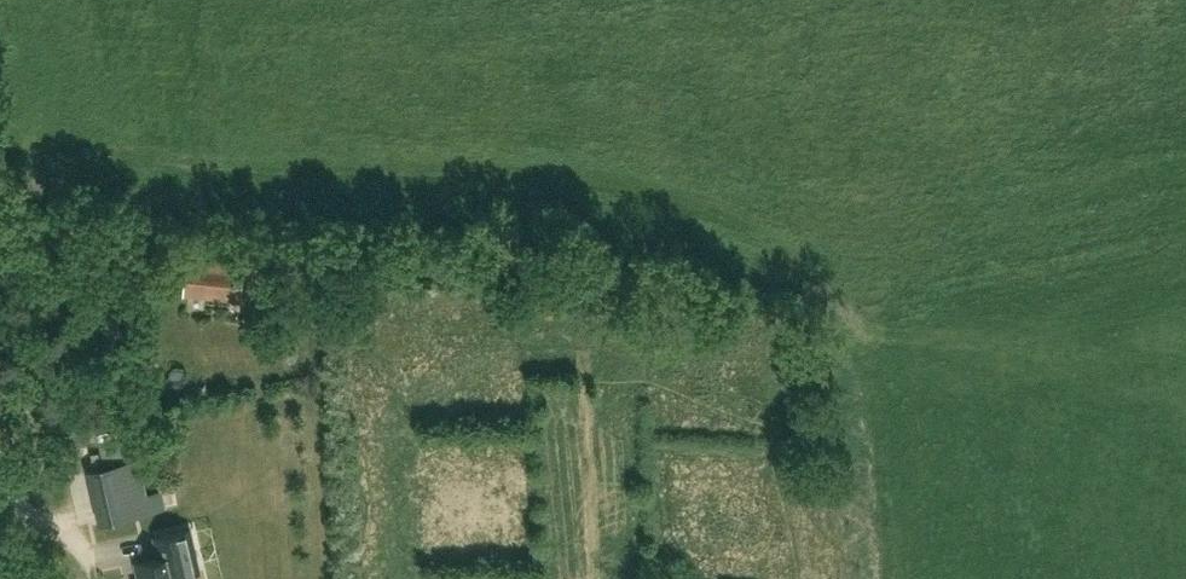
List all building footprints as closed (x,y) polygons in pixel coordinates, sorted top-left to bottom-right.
[(240,300),(240,293),(250,294),(252,271),(242,270),(243,260),(213,258),(212,261),(190,259),(186,295),(240,300)] [(141,453),(104,460),(115,520),(152,513),(141,453)] [(90,469),(98,468),(96,456),(88,457),(90,469)] [(90,530),(104,527),(93,480),(79,483),(90,530)] [(153,487),(154,508),(169,507),(168,486),(153,487)] [(198,561),(190,529),(155,537),(160,557),(136,563),(140,578),(184,578),(181,564),(198,561)]
